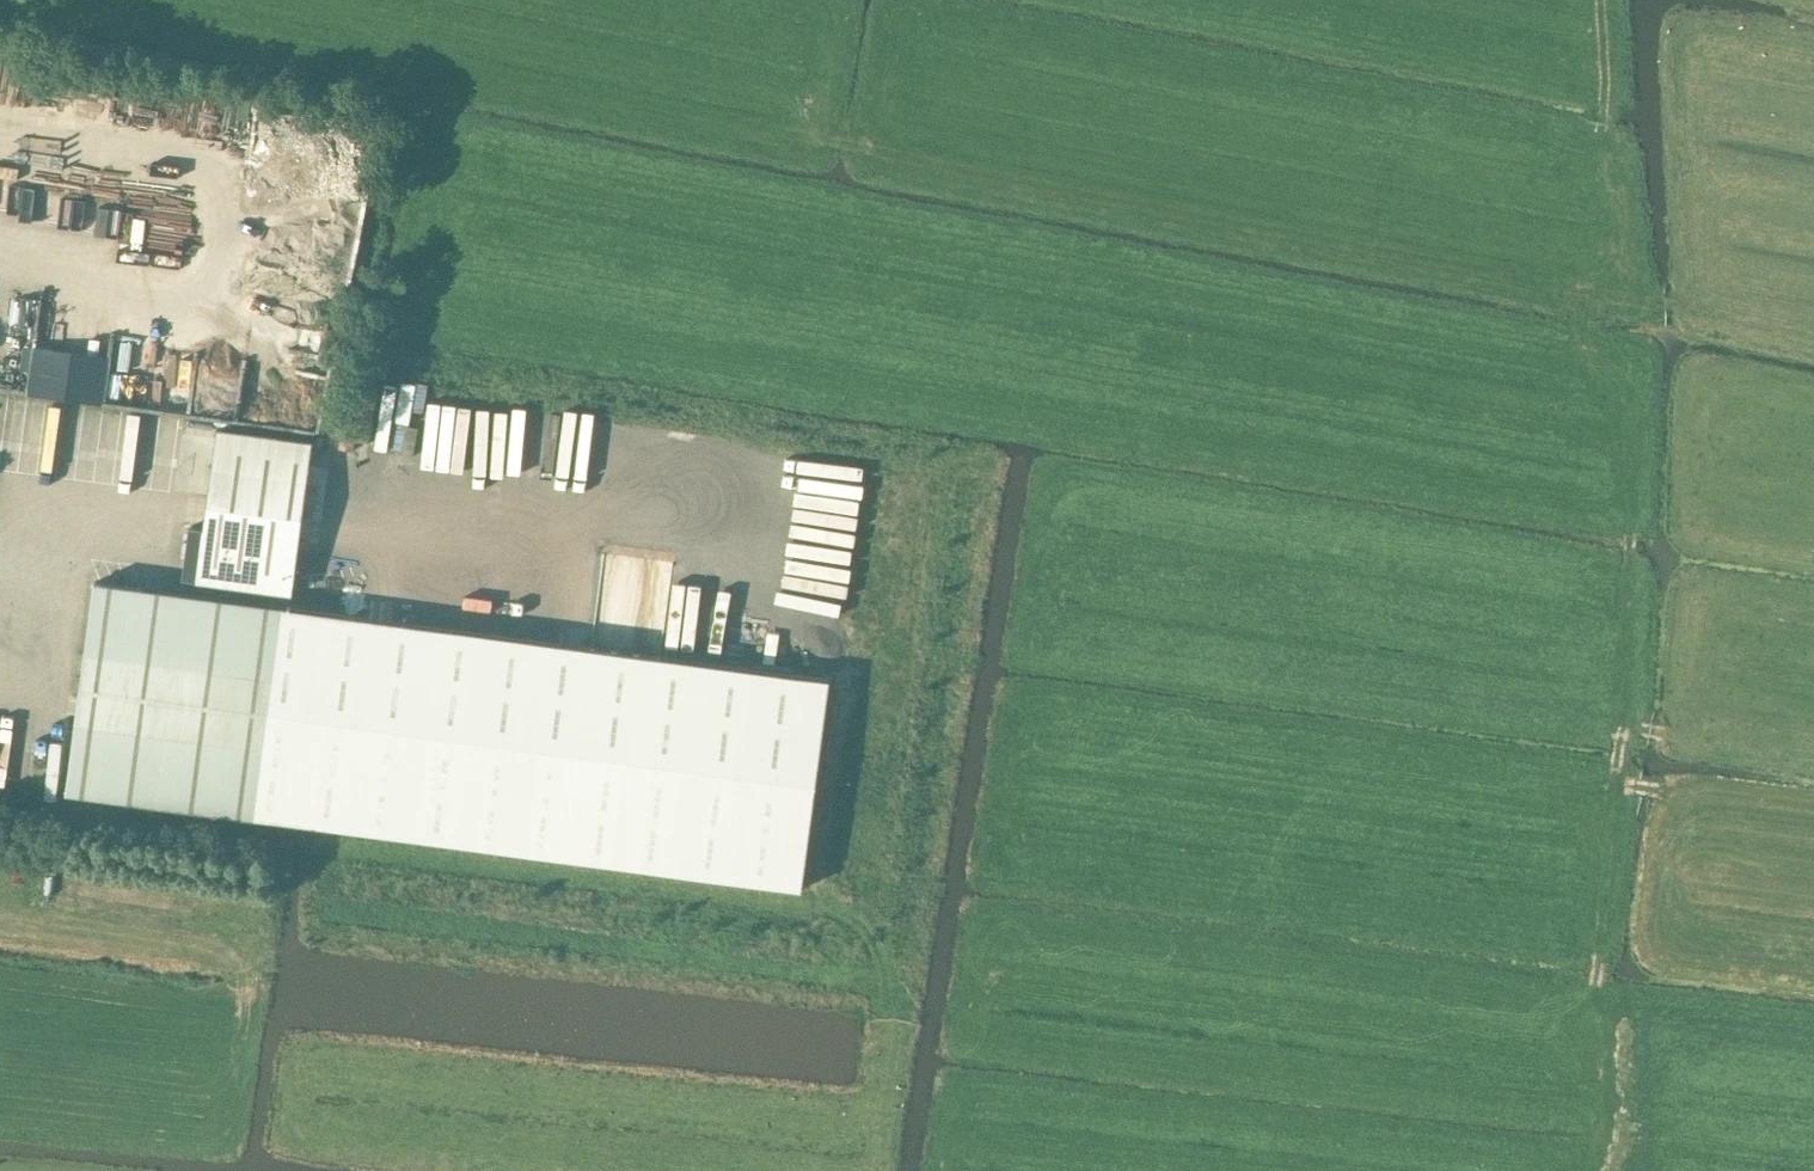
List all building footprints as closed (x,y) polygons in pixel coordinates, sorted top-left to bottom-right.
[(99,405),(107,339),(71,334),(69,350),(28,345),(21,394),(99,405)] [(77,475),(148,480),(153,415),(102,411),(102,415),(81,414),(77,475)] [(189,535),(186,554),(183,578),(196,579),(293,592),(313,441),(217,428),(203,527),(203,528),(190,526),(189,535)] [(257,816),(285,606),(94,581),(66,790),(257,816)]
